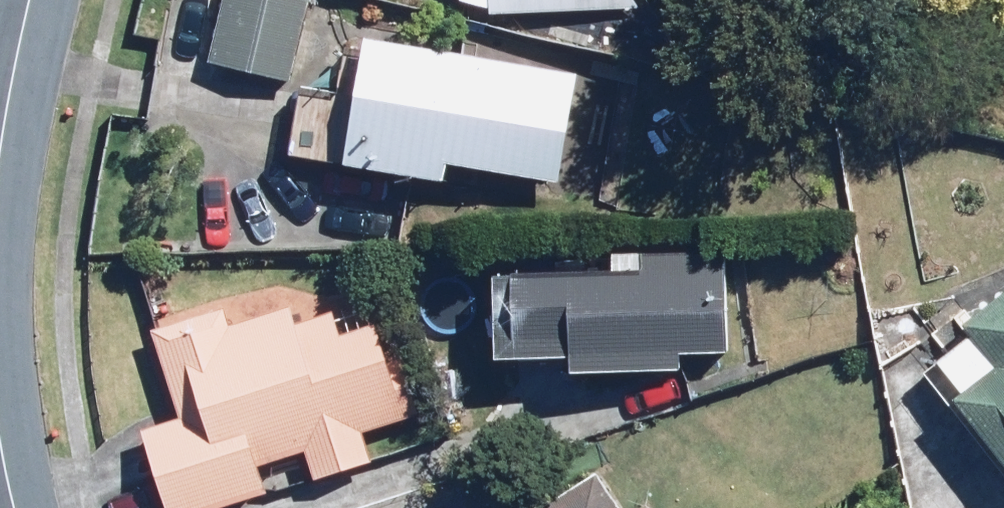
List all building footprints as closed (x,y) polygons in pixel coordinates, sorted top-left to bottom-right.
[(221,69),(300,79),(310,0),(231,0),(221,69)] [(462,2),(492,4),(493,12),(641,10),(635,0),(462,0),(462,2)] [(368,38),(349,169),(448,183),(451,161),(557,177),(572,68),(368,38)] [(724,350),(727,251),(637,249),(637,270),(498,267),(495,353),(575,355),(575,369),(683,372),(684,349),(724,350)] [(963,320),(1000,368),(960,400),(1003,456),(1003,288),(963,320)] [(167,507),(217,507),(271,490),(263,466),(306,452),(316,482),(374,463),(364,432),(411,417),(379,322),(339,335),(333,314),(296,327),(288,305),(229,324),(225,311),(158,333),(186,419),(142,433),(167,507)] [(599,468),(536,507),(625,507),(599,468)]
